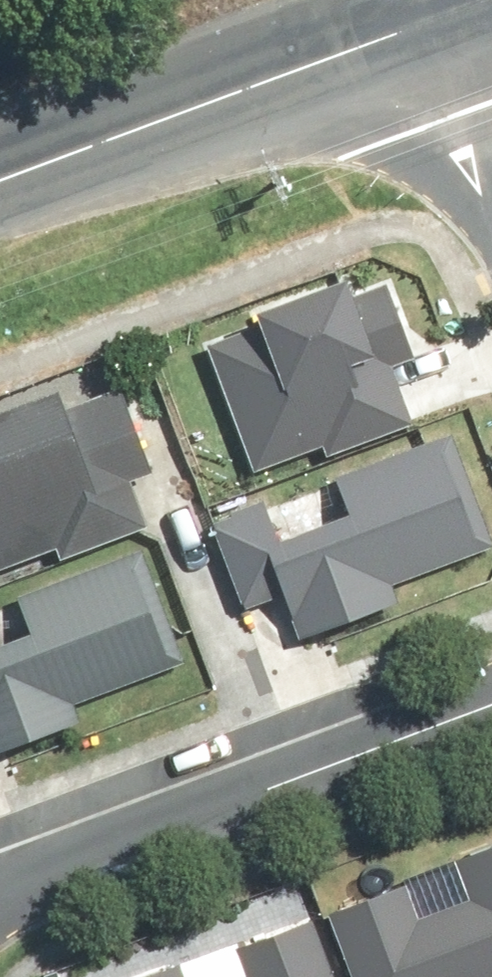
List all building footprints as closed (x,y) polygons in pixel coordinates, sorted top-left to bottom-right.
[(367,283),(275,317),(279,327),(217,349),(264,478),(336,452),(338,458),(421,428),(400,368),(426,359),(399,283),(371,294),(367,283)] [(0,427),(0,571),(68,548),(73,563),(163,532),(140,465),(107,477),(80,399),(0,427)] [(491,557),(491,504),(465,436),(228,529),(260,610),(291,598),(304,631),(313,627),(321,648),(415,611),(407,590),(491,557)] [(91,730),(83,707),(201,667),(165,561),(33,606),(47,645),(0,661),(0,761),(91,730)] [(341,918),(362,976),(491,976),(491,854),(468,863),(482,902),(433,920),(422,889),(341,918)] [(320,924),(246,953),(255,976),(341,976),(320,924)] [(194,963),(158,976),(199,976),(194,963)]
